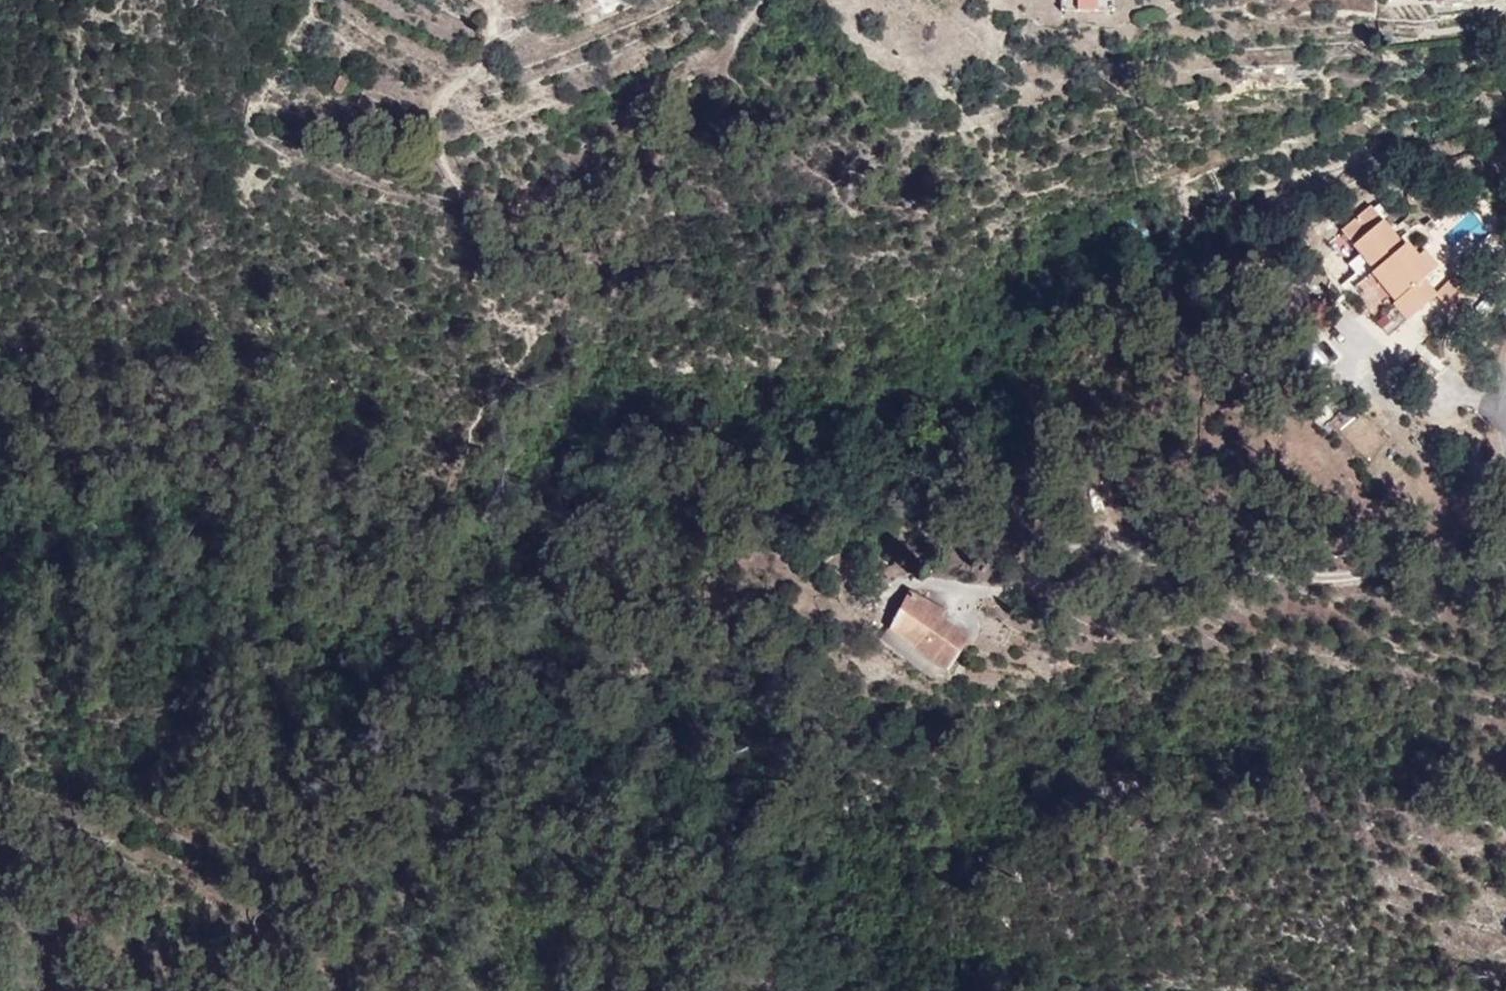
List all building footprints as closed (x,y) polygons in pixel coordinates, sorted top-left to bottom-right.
[(1060,12),(1112,10),(1112,0),(1059,0),(1060,12)] [(1495,281),(1388,195),(1338,238),(1438,335),(1495,281)] [(1030,641),(972,593),(923,634),(1003,681),(1030,641)]
